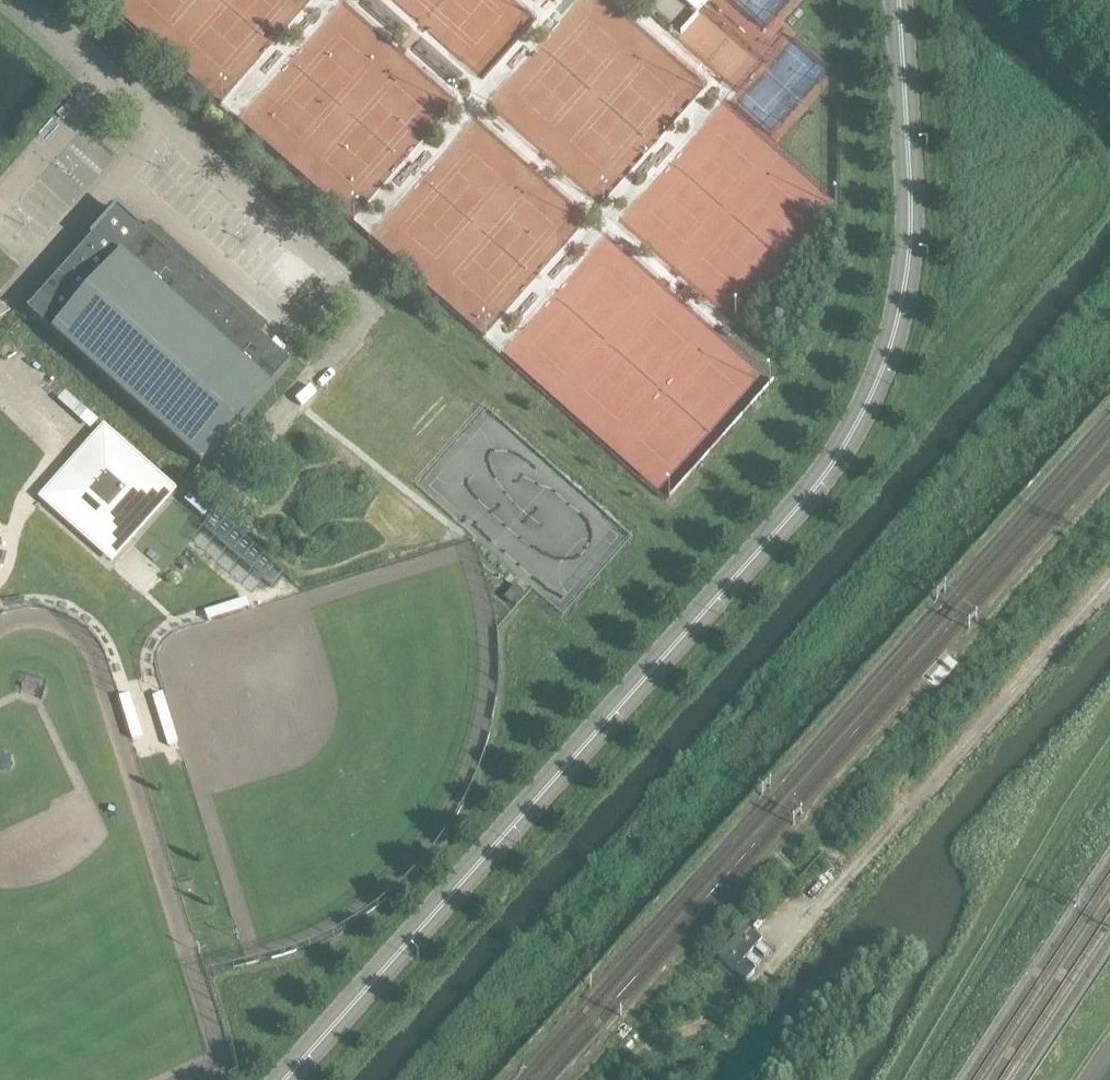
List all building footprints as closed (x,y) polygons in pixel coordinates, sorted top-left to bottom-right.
[(119,212),(66,271),(29,312),(201,465),(290,365),(257,335),(265,326),(157,229),(149,239),(119,212)] [(104,429),(66,473),(50,490),(111,544),(165,483),(104,429)] [(206,610),(209,620),(250,607),(247,597),(206,610)] [(163,692),(153,695),(169,746),(179,743),(163,692)] [(130,693),(120,697),(133,739),(143,736),(130,693)] [(746,982),(755,971),(743,961),(752,950),(761,939),(745,925),(717,957),(746,982)]
